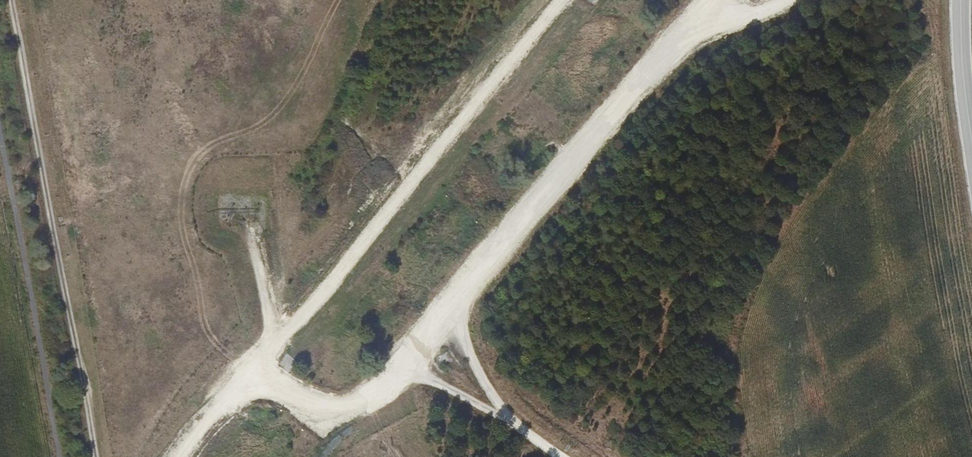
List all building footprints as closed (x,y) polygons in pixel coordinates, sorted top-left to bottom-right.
[(289,371),(297,361),(287,354),(280,364),(289,371)]
